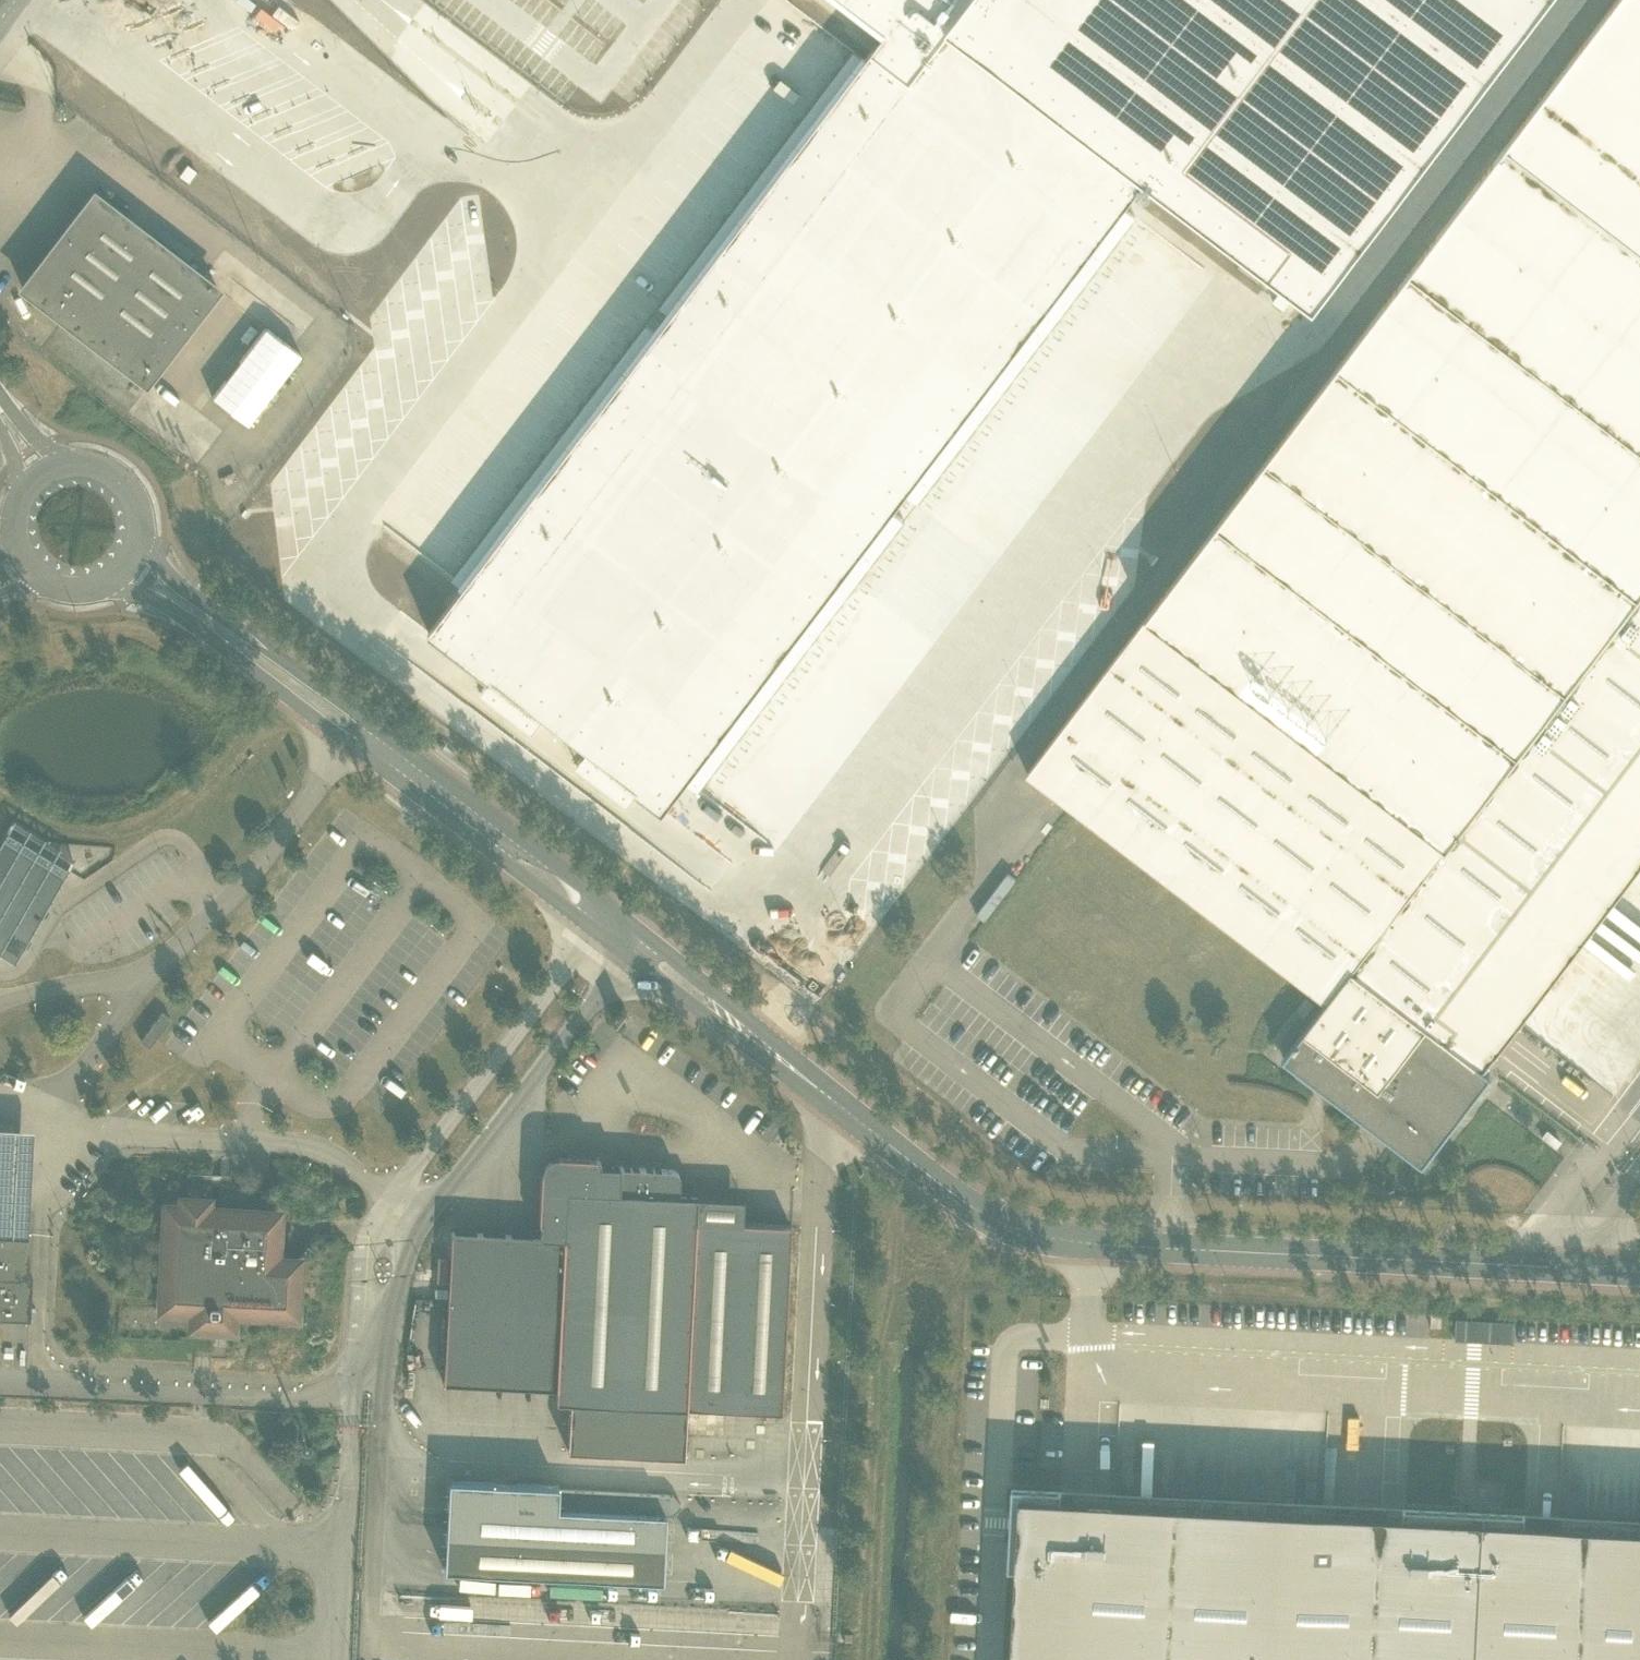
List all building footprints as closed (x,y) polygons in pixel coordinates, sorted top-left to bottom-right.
[(429,631),(665,811),(688,781),(699,789),(1136,215),(1125,207),(1146,179),(1315,307),(1549,0),(847,0),(887,30),(865,58),(854,50),(453,577),(464,585),(429,631)] [(1639,247),(1639,0),(1616,0),(1506,144),(1639,247)] [(1506,144),(1410,269),(1639,445),(1639,247),(1506,144)] [(146,381),(218,288),(95,194),(50,252),(23,286),(44,303),(146,381)] [(1485,1069),(1488,1065),(1629,880),(1639,865),(1639,445),(1410,269),(1027,772),(1327,1001),(1284,1057),(1423,1163),(1491,1074),(1485,1069)] [(212,396),(248,423),(301,354),(265,326),(212,396)] [(821,818),(816,860),(857,865),(862,822),(821,818)] [(7,831),(0,842),(0,943),(17,953),(23,943),(25,944),(29,937),(28,936),(41,913),(43,914),(47,907),(46,906),(69,869),(7,831)] [(171,1018),(162,1011),(140,1039),(149,1046),(171,1018)] [(0,1121),(0,1230),(19,1231),(29,1231),(34,1123),(0,1121)] [(451,1231),(444,1368),(564,1374),(563,1398),(586,1399),(583,1448),(699,1454),(702,1405),(781,1409),(790,1225),(696,1220),(697,1197),(679,1196),(680,1178),(677,1171),(670,1168),(611,1165),(611,1163),(610,1161),(608,1160),(559,1157),(558,1158),(558,1159),(559,1161),(546,1172),(545,1171),(544,1171),(543,1172),(540,1228),(534,1227),(534,1235),(451,1231)] [(272,1263),(275,1216),(204,1212),(204,1204),(186,1204),(185,1211),(170,1211),(165,1307),(196,1309),(195,1325),(230,1326),(230,1311),(293,1314),(296,1264),(272,1263)] [(21,1237),(19,1231),(2,1218),(0,1218),(0,1319),(31,1320),(33,1277),(28,1276),(28,1262),(26,1244),(21,1237)] [(766,1413),(766,1421),(775,1421),(775,1413),(766,1413)] [(672,1494),(558,1489),(558,1485),(448,1480),(444,1569),(662,1580),(665,1514),(671,1514),(681,1505),(672,1494)] [(1524,1518),(1525,1511),(1406,1505),(1405,1512),(1091,1496),(1092,1490),(1061,1487),(1014,1485),(1010,1564),(1017,1565),(1012,1659),(1639,1659),(1639,1524),(1524,1518)]
